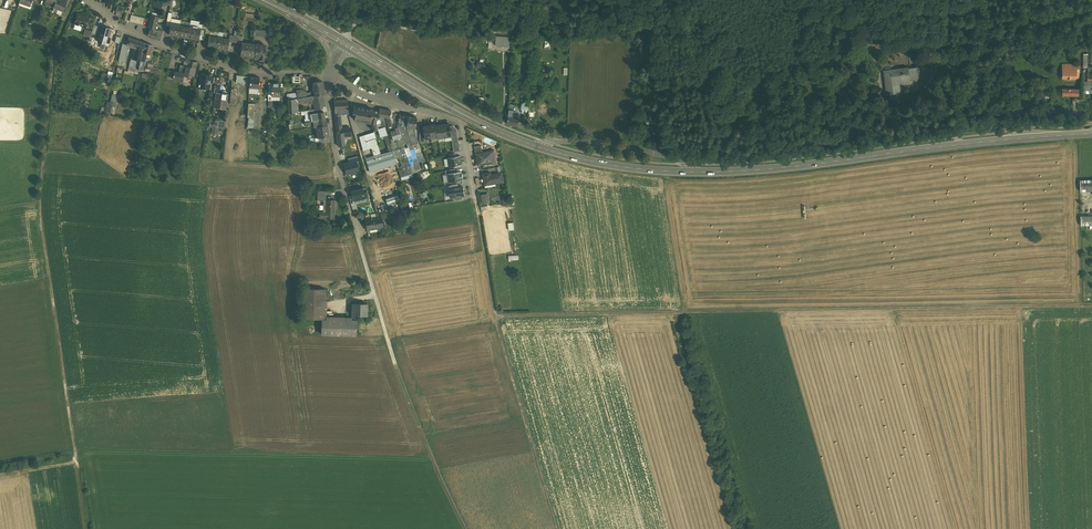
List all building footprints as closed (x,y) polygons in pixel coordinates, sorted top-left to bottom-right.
[(55,4),(53,7),(59,9),(60,8),(63,9),(64,7),(67,0),(56,0),(55,4)] [(40,4),(34,1),(32,7),(38,10),(40,4)] [(83,15),(77,14),(75,23),(79,24),(78,25),(85,28),(87,22),(85,21),(86,17),(83,16),(83,15)] [(144,17),(131,14),(129,21),(143,24),(144,17)] [(158,17),(151,15),(148,28),(150,28),(155,29),(156,26),(158,17)] [(202,24),(190,22),(189,27),(200,28),(200,32),(201,32),(202,25),(202,24)] [(180,25),(170,23),(170,25),(169,34),(178,35),(180,25)] [(91,34),(99,37),(102,27),(94,25),(91,34)] [(99,37),(97,41),(106,44),(110,27),(102,25),(102,27),(99,37)] [(189,27),(180,25),(178,35),(188,37),(189,27)] [(200,28),(189,27),(188,37),(199,39),(200,32),(200,28)] [(269,30),(255,28),(254,35),(269,37),(269,30)] [(157,33),(150,30),(147,36),(155,39),(157,34),(157,33)] [(218,37),(209,36),(207,46),(216,47),(218,37)] [(511,37),(496,36),(495,45),(505,46),(505,43),(510,43),(511,37)] [(139,41),(128,37),(126,44),(126,45),(127,45),(136,48),(137,49),(139,41)] [(229,39),(218,37),(216,47),(227,49),(229,41),(229,39)] [(144,43),(139,41),(137,49),(136,48),(134,59),(140,60),(144,43)] [(242,42),(241,42),(241,43),(240,55),(252,56),(253,44),(242,42)] [(122,43),(118,61),(124,62),(125,57),(124,57),(127,45),(126,45),(126,44),(122,43)] [(144,43),(140,60),(144,61),(146,56),(149,57),(149,55),(150,55),(153,45),(144,43)] [(257,44),(253,44),(252,56),(259,57),(259,58),(264,59),(266,49),(265,49),(265,44),(257,43),(257,44)] [(1091,55),(1083,55),(1083,67),(1091,68),(1091,55)] [(140,60),(134,59),(131,58),(129,66),(139,69),(140,60)] [(197,63),(191,61),(191,60),(190,63),(189,67),(180,65),(178,73),(174,72),(173,79),(184,81),(185,76),(191,77),(191,75),(194,76),(197,63)] [(1079,65),(1062,64),(1062,65),(1063,65),(1063,72),(1076,72),(1076,73),(1079,73),(1079,65)] [(917,67),(908,68),(909,80),(919,79),(917,67)] [(908,68),(884,71),(887,94),(890,94),(891,97),(892,98),(894,99),(896,99),(898,97),(898,96),(898,92),(899,92),(898,82),(909,80),(908,68)] [(109,74),(103,72),(101,79),(107,81),(109,82),(112,76),(109,75),(109,74)] [(211,75),(201,74),(199,87),(209,88),(210,83),(211,75)] [(250,77),(236,75),(236,82),(239,83),(239,85),(242,85),(242,83),(246,83),(249,84),(250,77)] [(221,78),(214,77),(213,83),(213,85),(215,85),(214,92),(216,93),(216,92),(219,92),(221,78)] [(259,77),(250,77),(249,84),(249,87),(249,88),(253,88),(258,89),(259,77)] [(322,82),(313,83),(313,84),(314,88),(314,92),(315,95),(324,94),(322,82)] [(1083,83),(1083,91),(1091,91),(1091,83),(1083,83)] [(303,91),(287,94),(287,100),(294,99),(297,98),(304,97),(303,93),(303,91)] [(107,105),(106,112),(112,113),(113,107),(115,107),(116,102),(117,98),(116,98),(117,95),(112,94),(110,106),(107,105)] [(320,95),(313,97),(314,100),(316,109),(322,108),(320,95)] [(215,98),(214,108),(218,108),(225,109),(227,100),(226,100),(215,98)] [(294,99),(287,100),(288,113),(296,112),(295,103),(294,99)] [(347,99),(334,100),(335,109),(334,109),(335,115),(340,115),(349,114),(347,99)] [(373,110),(353,106),(352,112),(355,113),(354,119),(371,123),(373,110)] [(391,110),(380,108),(379,111),(378,119),(380,119),(382,120),(383,122),(384,122),(383,117),(386,117),(388,127),(392,126),(391,117),(390,117),(391,110)] [(379,111),(373,110),(371,123),(373,130),(378,129),(376,124),(375,124),(376,119),(378,119),(379,111)] [(315,112),(310,113),(310,114),(311,121),(313,121),(324,119),(323,111),(318,112),(315,112)] [(656,123),(656,113),(646,113),(646,123),(651,123),(655,123),(656,123)] [(408,116),(399,114),(398,121),(397,125),(398,128),(403,144),(406,143),(415,170),(420,169),(415,154),(412,145),(411,141),(406,126),(408,116)] [(416,118),(408,116),(406,126),(415,128),(416,118)] [(508,116),(508,117),(507,123),(517,126),(519,119),(512,117),(508,116)] [(340,118),(335,119),(337,138),(345,137),(351,137),(350,128),(341,129),(341,123),(340,118)] [(324,119),(313,121),(313,125),(314,127),(317,127),(327,125),(326,119),(324,119)] [(383,128),(379,129),(381,136),(385,135),(390,151),(392,151),(390,144),(383,122),(382,120),(380,119),(383,128)] [(449,124),(443,125),(444,137),(451,136),(450,132),(449,126),(449,124)] [(327,125),(317,127),(318,130),(316,130),(317,138),(318,138),(326,137),(329,136),(327,125)] [(436,125),(429,126),(431,138),(437,137),(438,137),(436,126),(436,125)] [(436,126),(438,137),(437,137),(438,138),(444,137),(443,125),(436,126)] [(415,128),(406,126),(411,141),(412,145),(418,144),(414,131),(415,128)] [(429,126),(423,127),(424,132),(425,139),(431,138),(429,126)] [(403,144),(398,128),(395,128),(396,130),(391,132),(393,139),(391,140),(392,143),(390,144),(392,151),(395,158),(396,158),(399,167),(398,168),(400,177),(412,173),(403,144)] [(374,132),(359,137),(361,143),(376,138),(374,132)] [(376,138),(361,143),(363,150),(371,147),(374,156),(380,154),(378,145),(376,138)] [(390,151),(380,154),(374,156),(365,159),(369,170),(396,162),(395,158),(392,151),(390,151)] [(482,152),(477,153),(478,159),(480,159),(480,161),(480,164),(483,164),(483,165),(489,164),(488,162),(496,160),(495,160),(494,153),(494,152),(489,153),(489,151),(490,151),(482,152)] [(448,158),(450,166),(462,165),(461,164),(460,156),(457,156),(450,157),(448,158)] [(349,162),(344,164),(346,174),(358,171),(356,161),(349,162)] [(447,174),(449,182),(463,180),(461,172),(456,173),(447,174)] [(492,172),(483,173),(485,187),(496,186),(495,183),(504,182),(502,172),(492,174),(492,172)] [(1080,180),(1080,191),(1091,191),(1091,180),(1080,180)] [(363,188),(350,191),(351,195),(353,201),(354,201),(368,197),(366,187),(363,188)] [(450,189),(449,189),(451,198),(455,197),(462,196),(465,196),(463,187),(458,188),(450,189)] [(385,199),(387,204),(399,200),(397,195),(385,199)] [(335,200),(326,200),(325,212),(319,212),(319,218),(325,218),(325,219),(334,219),(335,200)] [(381,216),(365,219),(367,230),(382,227),(381,216)] [(1081,216),(1081,226),(1091,225),(1091,216),(1081,216)] [(325,289),(303,288),(302,318),(322,319),(324,319),(325,289)] [(367,304),(352,303),(352,315),(357,316),(367,316),(367,304)] [(324,319),(322,319),(321,334),(356,335),(357,320),(352,320),(324,319)]
